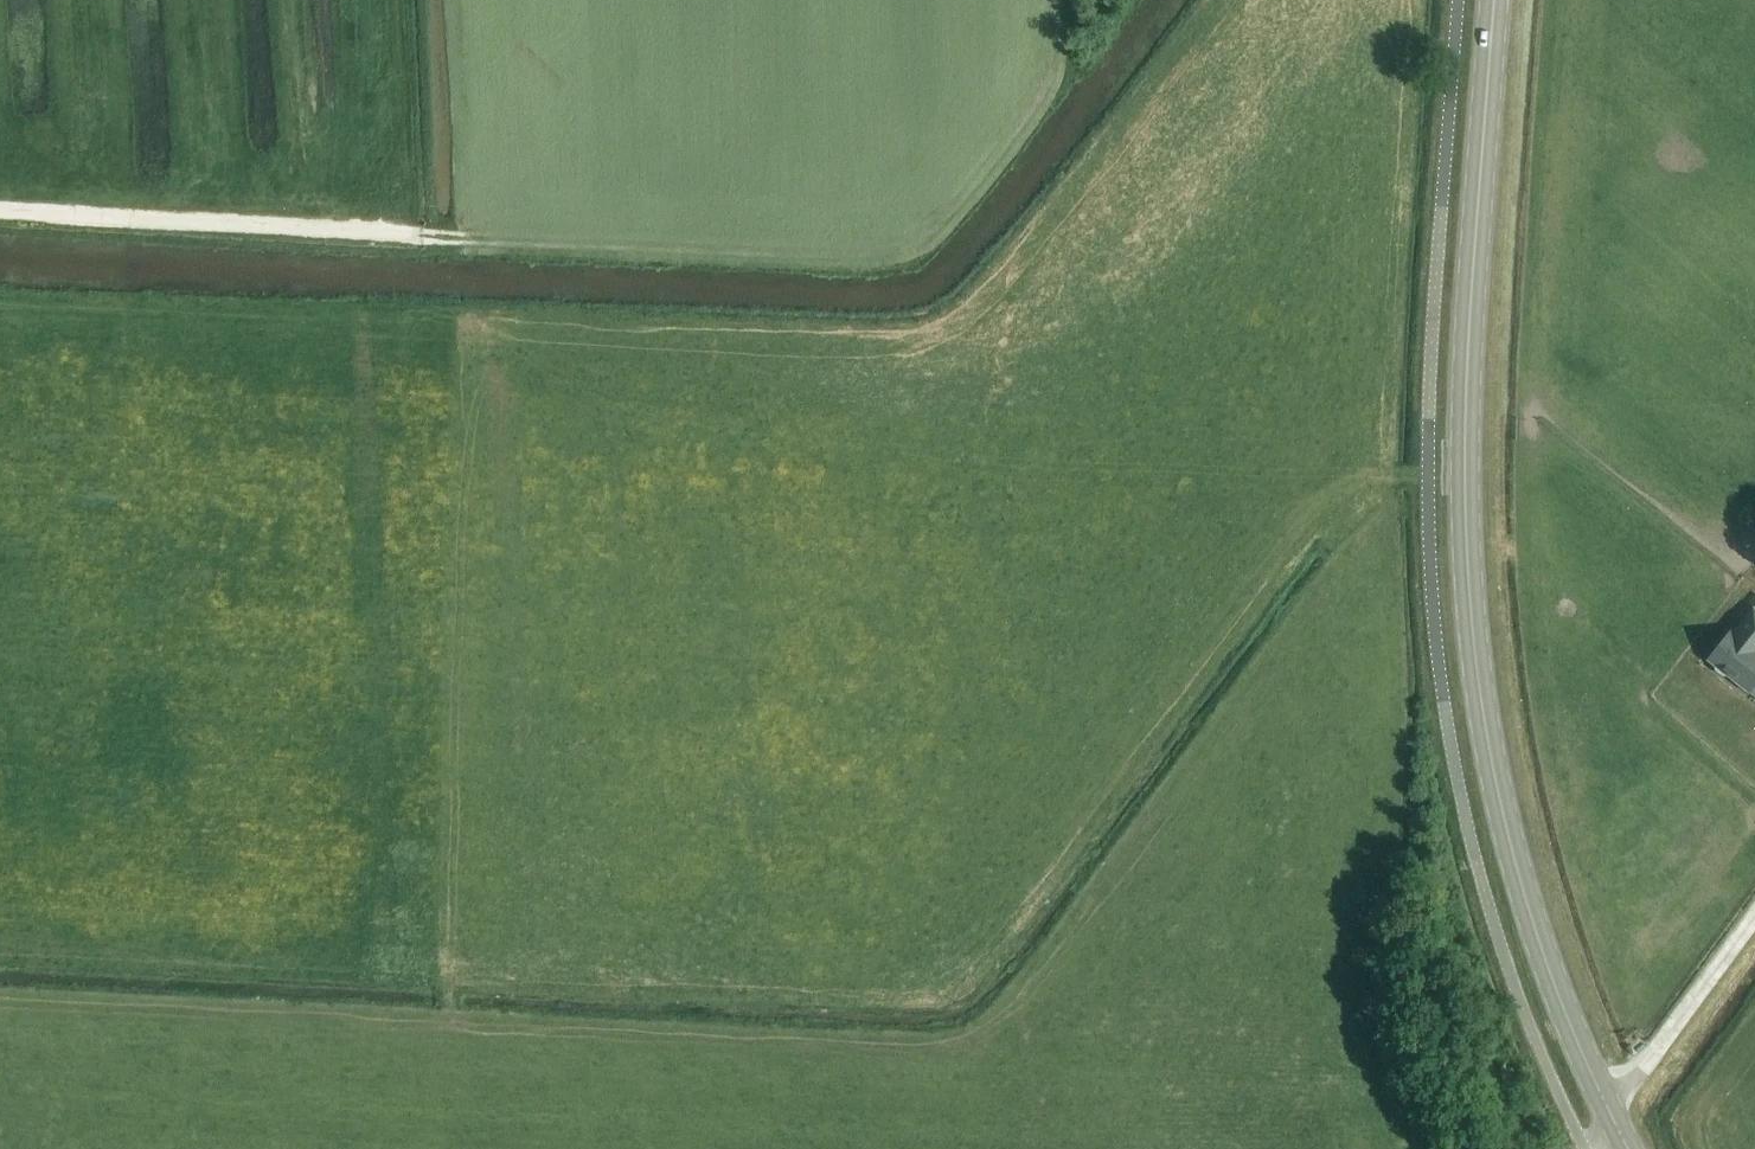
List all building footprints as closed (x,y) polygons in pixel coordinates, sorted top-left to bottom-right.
[(1734,634),(1731,632),(1708,662),(1715,667),(1715,671),(1723,677),(1727,677),(1749,694),(1754,686),(1754,606),(1734,634)]
